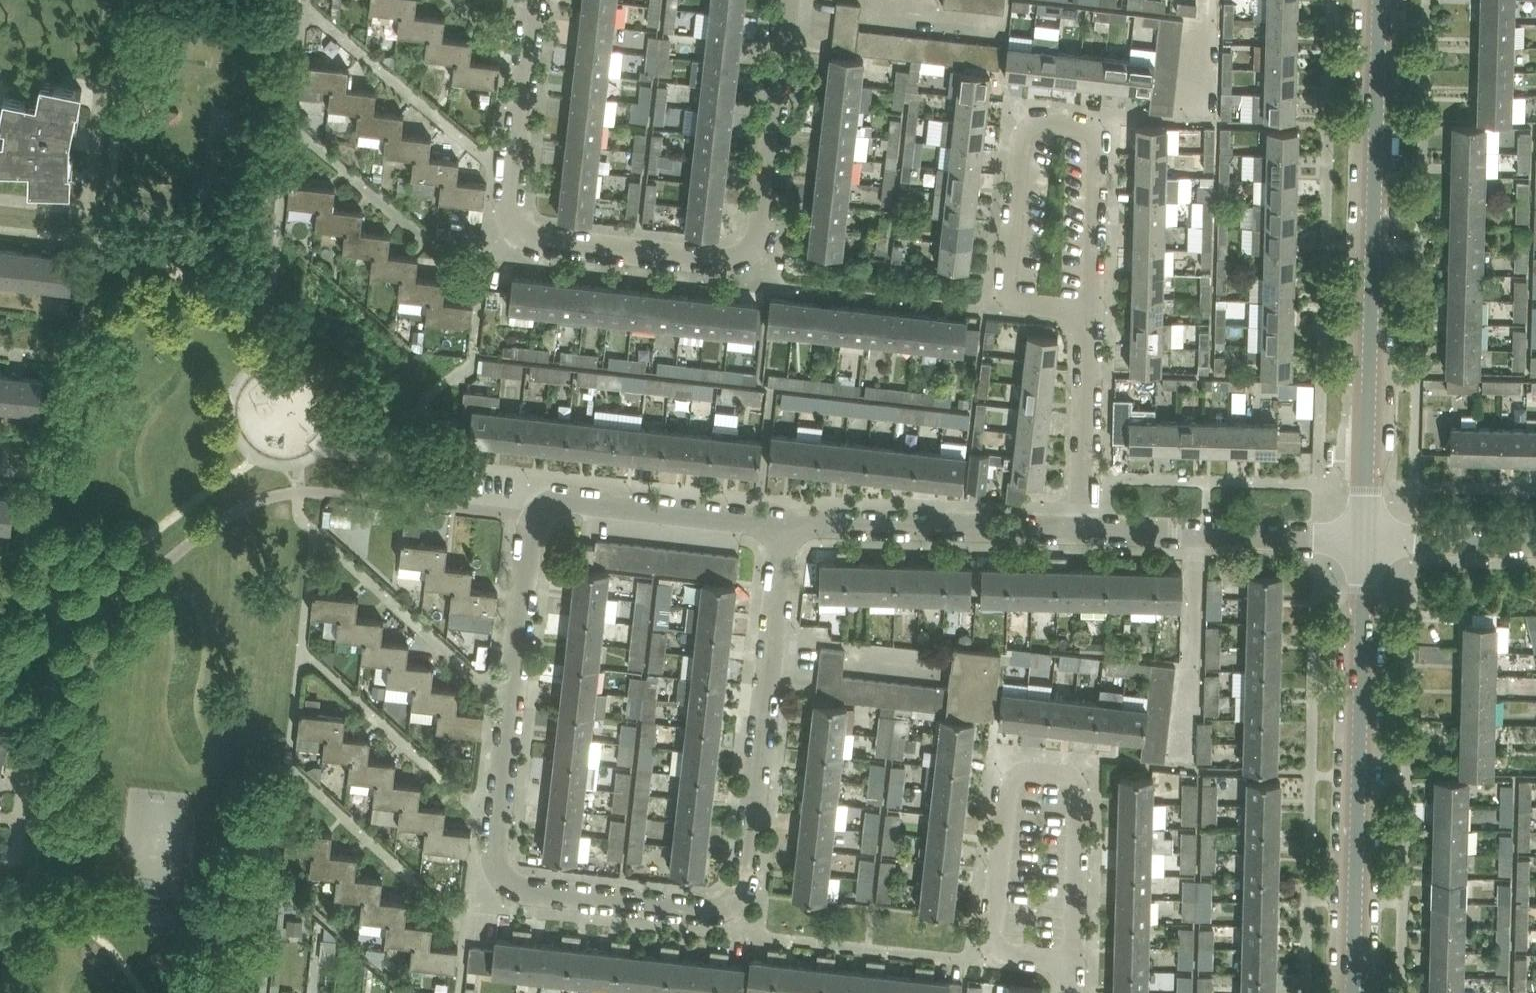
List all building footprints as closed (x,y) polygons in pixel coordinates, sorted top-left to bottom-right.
[(401,13),(415,14),(416,0),(371,0),(370,10),(401,13)] [(581,22),(613,26),(616,2),(602,0),(583,0),(581,22)] [(667,8),(677,9),(678,0),(668,0),(667,8)] [(711,12),(743,15),(745,0),(712,0),(711,12)] [(968,9),(969,0),(956,0),(955,8),(968,9)] [(980,10),(981,0),(969,0),(968,9),(980,10)] [(992,12),(993,0),(981,0),(980,10),(992,12)] [(992,12),(1004,13),(1005,0),(993,0),(992,12)] [(1029,11),(1030,1),(1023,0),(1013,0),(1012,9),(1029,11)] [(1128,6),(1146,8),(1147,0),(1128,0),(1128,6)] [(1146,8),(1165,11),(1167,1),(1161,0),(1147,0),(1146,8)] [(1268,19),(1297,20),(1298,0),(1268,0),(1268,19)] [(1481,21),(1514,21),(1514,0),(1482,0),(1481,21)] [(1224,1),(1224,18),(1233,18),(1234,1),(1224,1)] [(837,2),(836,14),(860,17),(861,5),(837,2)] [(1177,12),(1184,13),(1195,14),(1196,4),(1178,2),(1177,12)] [(1046,3),(1045,12),(1061,14),(1062,5),(1046,3)] [(1062,5),(1061,14),(1078,16),(1079,7),(1062,5)] [(660,8),(651,6),(649,25),(658,26),(660,8)] [(677,9),(667,8),(665,27),(675,28),(677,9)] [(1094,8),(1093,18),(1110,20),(1111,10),(1094,8)] [(1111,10),(1110,20),(1126,22),(1127,12),(1111,10)] [(711,12),(708,36),(740,40),(743,15),(711,12)] [(398,33),(428,36),(443,37),(445,17),(415,14),(401,13),(398,33)] [(836,14),(835,26),(858,29),(858,28),(860,17),(836,14)] [(1144,14),(1143,24),(1159,26),(1160,16),(1144,14)] [(1159,26),(1158,28),(1182,31),(1183,19),(1160,16),(1159,26)] [(1233,18),(1224,18),(1223,34),(1233,35),(1233,18)] [(1268,19),(1267,44),(1297,44),(1297,20),(1268,19)] [(1481,21),(1480,45),(1513,46),(1514,21),(1481,21)] [(581,22),(578,47),(611,50),(613,26),(581,22)] [(835,26),(833,38),(857,41),(858,29),(835,26)] [(857,41),(856,52),(868,54),(870,30),(858,28),(858,29),(857,41)] [(1158,28),(1157,40),(1181,42),(1182,31),(1158,28)] [(870,30),(868,54),(880,55),(882,31),(870,30)] [(882,31),(880,55),(892,56),(894,33),(882,31)] [(894,33),(892,56),(904,58),(906,34),(894,33)] [(906,34),(904,58),(916,59),(918,35),(906,34)] [(918,35),(916,59),(928,60),(930,37),(918,35)] [(426,56),(455,59),(470,61),(472,40),(443,37),(428,36),(426,56)] [(660,37),(651,36),(649,55),(658,57),(660,37)] [(708,36),(705,60),(738,64),(740,40),(708,36)] [(1029,78),(1053,81),(1057,51),(1058,39),(1034,36),(1032,48),(1029,78)] [(670,38),(660,37),(658,57),(668,58),(670,38)] [(930,37),(928,60),(940,62),(942,38),(930,37)] [(833,38),(832,50),(856,52),(857,41),(833,38)] [(942,38),(940,62),(952,63),(954,40),(942,38)] [(954,40),(952,63),(964,64),(966,41),(954,40)] [(1156,49),(1156,52),(1180,54),(1181,42),(1157,40),(1156,49)] [(966,41),(964,64),(976,66),(978,42),(966,41)] [(978,42),(976,66),(988,67),(990,44),(978,42)] [(990,44),(988,67),(1000,68),(1002,45),(1000,45),(990,44)] [(1267,44),(1267,68),(1296,69),(1297,44),(1267,44)] [(1004,75),(1029,78),(1032,48),(1008,45),(1004,75)] [(1480,45),(1480,70),(1512,70),(1513,46),(1480,45)] [(1129,60),(1126,89),(1151,92),(1152,87),(1153,75),(1155,63),(1156,52),(1156,49),(1131,46),(1129,60)] [(578,47),(575,71),(608,75),(608,73),(621,75),(623,52),(611,50),(578,47)] [(1223,50),(1222,67),(1232,67),(1232,50),(1223,50)] [(1053,81),(1077,83),(1081,54),(1057,51),(1053,81)] [(1156,52),(1155,63),(1178,66),(1180,54),(1156,52)] [(386,55),(383,59),(394,67),(396,55),(390,54),(386,55)] [(1077,83),(1102,86),(1105,57),(1081,54),(1077,83)] [(641,70),(641,78),(652,79),(653,79),(653,74),(656,75),(658,57),(649,55),(647,71),(641,70)] [(830,56),(828,80),(860,84),(863,59),(830,56)] [(668,58),(658,57),(656,75),(666,76),(668,58)] [(1102,86),(1126,89),(1129,60),(1105,57),(1102,86)] [(470,61),(455,59),(453,79),(498,83),(500,64),(470,61)] [(705,60),(703,85),(735,88),(738,64),(705,60)] [(908,88),(917,89),(920,61),(911,60),(910,71),(908,88)] [(302,82),(332,87),(346,88),(349,68),(305,62),(302,82)] [(1155,63),(1153,75),(1177,78),(1178,66),(1155,63)] [(1232,67),(1222,67),(1222,83),(1231,84),(1232,67)] [(1267,68),(1266,92),(1295,93),(1296,69),(1267,68)] [(952,69),(949,94),(958,95),(962,95),(988,98),(991,74),(971,71),(961,70),(952,69)] [(897,70),(895,88),(908,89),(908,88),(910,71),(897,70)] [(1480,70),(1479,94),(1512,95),(1512,70),(1480,70)] [(575,71),(573,95),(605,99),(608,75),(575,71)] [(1153,75),(1152,87),(1176,89),(1177,78),(1153,75)] [(43,189),(43,187),(72,188),(72,169),(73,169),(75,152),(71,152),(71,137),(74,124),(79,124),(80,107),(79,106),(84,88),(42,80),(38,99),(29,99),(29,100),(6,94),(0,126),(0,135),(0,165),(20,165),(20,166),(31,167),(31,187),(32,187),(32,188),(43,189)] [(828,80),(825,105),(857,108),(860,84),(828,80)] [(651,85),(642,84),(640,101),(640,103),(650,104),(651,85)] [(703,85),(700,109),(733,112),(735,88),(703,85)] [(668,87),(658,86),(657,105),(666,106),(668,87)] [(329,106),(359,110),(373,111),(376,91),(346,88),(332,87),(329,106)] [(1152,87),(1151,92),(1151,99),(1174,101),(1176,89),(1152,87)] [(895,88),(893,108),(903,109),(905,97),(907,97),(908,89),(895,88)] [(1256,92),(1255,119),(1266,119),(1267,117),(1295,118),(1295,93),(1266,92),(1256,92)] [(1512,95),(1479,94),(1479,119),(1511,120),(1512,95)] [(573,95),(570,120),(603,124),(605,99),(573,95)] [(958,95),(955,119),(985,123),(988,98),(958,95)] [(910,97),(909,114),(918,115),(920,99),(910,97)] [(1174,101),(1151,99),(1149,110),(1173,113),(1174,101)] [(632,100),(630,120),(648,122),(650,104),(640,103),(640,101),(632,100)] [(1221,116),(1231,117),(1231,100),(1221,100),(1221,116)] [(666,106),(657,105),(655,123),(664,124),(666,106)] [(825,105),(822,129),(855,132),(857,108),(825,105)] [(169,109),(168,120),(178,121),(180,110),(169,109)] [(700,109),(698,133),(730,137),(733,112),(700,109)] [(357,129),(387,133),(401,134),(404,114),(373,111),(359,110),(357,129)] [(909,114),(907,130),(917,132),(918,115),(909,114)] [(258,131),(260,119),(236,116),(234,128),(258,131)] [(930,117),(927,140),(942,142),(953,143),(982,147),(985,123),(955,119),(945,118),(945,119),(930,117)] [(902,120),(892,119),(890,136),(900,137),(902,120)] [(570,120),(567,144),(600,148),(603,124),(570,120)] [(1453,124),(1453,149),(1484,150),(1500,150),(1501,126),(1485,125),(1485,124),(1473,124),(1453,124)] [(1137,126),(1137,151),(1166,151),(1167,126),(1137,126)] [(1230,127),(1220,127),(1220,144),(1230,144),(1230,127)] [(822,129),(820,153),(852,157),(855,132),(822,129)] [(1268,149),(1268,154),(1297,154),(1298,130),(1268,129),(1268,149)] [(1520,132),(1519,151),(1531,151),(1532,132),(1520,132)] [(385,152),(414,156),(429,157),(431,137),(401,134),(387,133),(385,152)] [(646,134),(637,133),(635,152),(645,153),(646,134)] [(698,133),(695,158),(728,161),(730,137),(698,133)] [(663,135),(653,134),(651,153),(661,154),(663,135)] [(890,136),(888,156),(898,157),(900,137),(890,136)] [(1204,136),(1204,152),(1214,152),(1214,136),(1204,136)] [(341,140),(337,150),(353,163),(356,146),(341,140)] [(207,189),(227,191),(233,144),(213,141),(207,189)] [(952,143),(950,167),(979,171),(982,147),(952,143)] [(567,144),(565,169),(597,172),(600,148),(567,144)] [(905,146),(903,162),(913,163),(915,147),(905,146)] [(1453,149),(1452,174),(1484,174),(1499,175),(1500,150),(1484,150),(1453,149)] [(1137,151),(1136,175),(1165,176),(1166,151),(1137,151)] [(1519,151),(1519,171),(1531,171),(1531,151),(1519,151)] [(645,153),(635,152),(633,170),(643,171),(645,153)] [(1214,152),(1204,152),(1204,169),(1213,169),(1214,152)] [(661,154),(651,153),(649,172),(659,173),(661,154)] [(820,153),(817,177),(849,181),(852,157),(820,153)] [(1254,153),(1254,178),(1267,178),(1297,179),(1297,154),(1268,154),(1254,153)] [(412,176),(442,179),(456,181),(459,160),(429,157),(414,156),(412,176)] [(695,158),(693,182),(725,185),(728,161),(695,158)] [(1220,164),(1220,177),(1230,177),(1230,164),(1230,160),(1220,160),(1220,164)] [(903,162),(901,179),(911,180),(913,163),(903,162)] [(887,165),(884,185),(895,186),(897,167),(887,165)] [(935,190),(936,190),(976,195),(979,171),(950,167),(938,166),(935,190)] [(565,169),(562,193),(594,197),(597,172),(565,169)] [(375,170),(374,179),(382,180),(383,171),(375,170)] [(1452,174),(1451,198),(1483,199),(1484,174),(1452,174)] [(1136,175),(1135,199),(1175,200),(1178,200),(1179,176),(1165,176),(1136,175)] [(817,177),(814,202),(847,205),(849,181),(817,177)] [(1220,177),(1220,194),(1229,194),(1230,177),(1220,177)] [(1267,178),(1266,202),(1296,203),(1297,179),(1267,178)] [(456,181),(442,179),(439,198),(484,204),(486,184),(456,181)] [(632,181),(630,201),(639,202),(641,182),(632,181)] [(1518,181),(1518,200),(1530,200),(1530,182),(1518,181)] [(289,202),(319,205),(334,208),(336,187),(291,182),(289,202)] [(693,182),(690,206),(723,210),(725,185),(693,182)] [(647,183),(645,202),(655,203),(657,184),(647,183)] [(1198,185),(1198,201),(1202,201),(1214,201),(1214,184),(1203,184),(1203,185),(1198,185)] [(895,186),(884,185),(882,205),(892,206),(895,186)] [(935,190),(932,214),(933,215),(937,215),(944,216),(974,219),(976,195),(936,190),(935,190)] [(594,197),(562,193),(559,218),(592,221),(594,197)] [(898,195),(897,211),(907,212),(909,196),(898,195)] [(1451,198),(1451,223),(1482,224),(1483,199),(1451,198)] [(1135,199),(1135,224),(1164,224),(1173,224),(1174,224),(1177,225),(1178,200),(1175,200),(1135,199)] [(1518,200),(1518,221),(1529,221),(1530,200),(1518,200)] [(639,202),(630,201),(628,218),(637,219),(639,202)] [(1213,201),(1202,201),(1202,225),(1213,225),(1213,201)] [(655,203),(645,202),(643,220),(653,221),(655,203)] [(814,202),(812,226),(844,230),(847,205),(814,202)] [(1266,202),(1254,202),(1254,226),(1296,227),(1296,203),(1266,202)] [(317,226),(346,229),(361,230),(363,210),(334,208),(319,205),(317,226)] [(723,210),(690,206),(688,231),(720,234),(723,210)] [(1220,209),(1219,226),(1229,226),(1229,209),(1220,209)] [(907,212),(897,211),(895,228),(906,229),(907,212)] [(880,215),(878,233),(888,234),(890,216),(880,215)] [(944,216),(941,240),(971,243),(974,219),(944,216)] [(1451,223),(1450,248),(1482,249),(1482,224),(1451,223)] [(1135,224),(1134,248),(1164,249),(1164,224),(1135,224)] [(844,230),(812,226),(809,251),(841,254),(844,230)] [(1219,226),(1218,242),(1228,243),(1229,226),(1219,226)] [(1252,251),(1265,251),(1295,252),(1295,228),(1254,226),(1253,226),(1252,251)] [(344,250),(373,253),(388,255),(388,254),(391,234),(361,230),(346,229),(344,250)] [(1517,231),(1517,250),(1529,250),(1529,231),(1517,231)] [(459,252),(479,254),(481,234),(462,232),(459,252)] [(1203,232),(1202,249),(1212,250),(1213,233),(1203,232)] [(888,234),(878,233),(876,251),(886,252),(888,234)] [(971,243),(941,240),(938,265),(968,268),(971,243)] [(891,260),(901,261),(903,244),(893,243),(891,260)] [(15,283),(19,249),(18,249),(18,250),(0,248),(0,281),(15,283)] [(19,249),(15,283),(72,289),(76,255),(74,255),(74,256),(51,254),(52,249),(44,248),(43,253),(20,250),(20,249),(19,249)] [(1134,248),(1134,272),(1162,273),(1163,273),(1173,273),(1174,249),(1164,249),(1134,248)] [(1450,248),(1449,273),(1481,274),(1482,249),(1450,248)] [(1202,249),(1202,266),(1212,266),(1212,250),(1202,249)] [(1517,250),(1516,270),(1528,270),(1529,250),(1517,250)] [(1265,251),(1265,275),(1294,276),(1295,252),(1265,251)] [(371,273),(401,276),(416,277),(419,257),(388,254),(388,255),(373,253),(371,273)] [(1218,258),(1217,274),(1227,275),(1228,258),(1218,258)] [(1134,272),(1133,297),(1162,297),(1163,273),(1134,272)] [(1449,273),(1449,297),(1481,298),(1481,274),(1449,273)] [(1217,274),(1217,291),(1227,291),(1227,275),(1217,274)] [(1265,275),(1264,300),(1294,301),(1294,276),(1265,275)] [(399,296),(428,299),(443,301),(446,280),(416,277),(401,276),(399,296)] [(510,310),(535,312),(539,280),(514,277),(510,310)] [(535,312),(559,315),(563,283),(539,280),(535,312)] [(1516,280),(1515,299),(1527,299),(1528,281),(1516,280)] [(1201,281),(1200,298),(1211,299),(1212,282),(1201,281)] [(559,315),(584,318),(587,285),(563,283),(559,315)] [(584,318),(608,320),(611,288),(587,285),(584,318)] [(608,320),(632,323),(636,290),(611,288),(608,320)] [(632,323),(657,325),(660,293),(636,290),(632,323)] [(657,325),(681,328),(684,296),(660,293),(657,325)] [(681,328),(705,331),(709,298),(684,296),(681,328)] [(767,330),(792,332),(795,300),(771,297),(767,330)] [(1133,297),(1132,321),(1162,321),(1162,297),(1133,297)] [(1449,297),(1448,322),(1480,323),(1481,298),(1449,297)] [(705,331),(729,333),(733,301),(709,298),(705,331)] [(1200,298),(1200,315),(1211,315),(1211,299),(1200,298)] [(443,301),(428,299),(426,319),(470,324),(472,304),(443,301)] [(1515,299),(1515,320),(1527,320),(1527,299),(1515,299)] [(792,332),(816,335),(820,302),(795,300),(792,332)] [(1250,300),(1249,324),(1263,324),(1293,325),(1294,301),(1264,300),(1250,300)] [(729,333),(728,347),(753,350),(754,336),(756,323),(758,304),(733,301),(729,333)] [(816,335),(841,338),(844,305),(820,302),(816,335)] [(841,338),(839,348),(864,351),(865,340),(868,308),(844,305),(842,328),(841,338)] [(1216,307),(1216,323),(1226,324),(1226,307),(1216,307)] [(865,340),(889,343),(893,310),(868,308),(865,340)] [(889,343),(913,345),(917,313),(893,310),(889,343)] [(913,345),(938,348),(941,315),(917,313),(913,345)] [(941,315),(938,348),(977,352),(979,327),(965,325),(966,318),(941,315)] [(399,317),(397,330),(409,332),(411,319),(399,317)] [(1132,321),(1132,345),(1161,346),(1171,346),(1172,322),(1162,321),(1132,321)] [(1448,322),(1448,347),(1479,348),(1480,323),(1448,322)] [(1216,323),(1215,340),(1225,340),(1226,324),(1216,323)] [(1263,324),(1263,349),(1292,349),(1293,325),(1263,324)] [(983,345),(993,346),(995,329),(985,328),(983,345)] [(1199,330),(1199,348),(1210,348),(1210,330),(1199,330)] [(1514,330),(1514,349),(1526,349),(1526,330),(1514,330)] [(1029,334),(1026,359),(1055,363),(1058,338),(1029,334)] [(513,345),(512,356),(530,358),(531,347),(513,345)] [(1161,346),(1132,345),(1131,370),(1161,371),(1161,346)] [(531,347),(530,358),(548,360),(550,350),(531,347)] [(1479,348),(1448,347),(1447,372),(1479,373),(1479,348)] [(1210,348),(1199,348),(1198,371),(1209,371),(1210,348)] [(1243,349),(1242,360),(1263,360),(1263,349),(1243,349)] [(1292,349),(1263,349),(1263,360),(1262,373),(1292,374),(1292,349)] [(1514,349),(1514,369),(1526,369),(1526,349),(1514,349)] [(562,351),(561,361),(579,363),(580,353),(562,351)] [(580,353),(579,363),(598,365),(599,355),(580,353)] [(1215,356),(1214,372),(1224,372),(1225,357),(1215,356)] [(610,357),(609,366),(628,368),(629,359),(610,357)] [(629,359),(628,368),(646,371),(647,361),(629,359)] [(1026,359),(1024,383),(1053,387),(1055,363),(1026,359)] [(482,373),(502,375),(504,362),(484,360),(482,373)] [(504,361),(502,375),(522,377),(523,363),(504,361)] [(981,366),(980,378),(990,380),(992,364),(992,363),(982,361),(982,362),(981,366)] [(677,374),(678,364),(658,362),(657,372),(677,374)] [(532,364),(530,378),(550,380),(551,366),(532,364)] [(678,369),(677,374),(696,376),(697,367),(678,364),(678,369)] [(551,366),(550,380),(570,382),(571,368),(551,366)] [(706,368),(704,377),(724,380),(726,370),(706,368)] [(579,369),(578,383),(598,385),(599,371),(579,369)] [(726,370),(724,380),(756,383),(757,372),(726,369),(726,370)] [(599,371),(598,385),(618,387),(619,374),(599,371)] [(40,411),(44,379),(42,379),(20,377),(21,373),(12,372),(12,376),(0,375),(0,407),(40,411)] [(627,375),(626,388),(646,391),(647,377),(627,375)] [(769,375),(768,384),(786,386),(787,377),(769,375)] [(647,377),(646,391),(666,393),(667,379),(647,377)] [(787,377),(786,386),(806,388),(807,379),(787,377)] [(1164,377),(1164,387),(1181,387),(1181,377),(1164,377)] [(1181,377),(1181,387),(1197,388),(1197,378),(1181,377)] [(980,378),(978,394),(988,395),(990,380),(980,378)] [(1213,378),(1213,388),(1229,389),(1230,379),(1213,378)] [(1446,390),(1476,391),(1476,379),(1447,378),(1446,390)] [(1484,378),(1484,389),(1502,390),(1503,379),(1484,378)] [(1230,379),(1229,389),(1246,389),(1247,379),(1246,379),(1245,379),(1230,379)] [(1262,389),(1279,390),(1279,380),(1262,379),(1262,389)] [(1503,379),(1502,390),(1523,391),(1524,380),(1503,379)] [(675,380),(673,394),(693,396),(695,382),(675,380)] [(814,389),(835,391),(836,382),(815,380),(814,389)] [(695,382),(693,396),(713,398),(714,384),(695,382)] [(836,382),(835,391),(855,393),(856,384),(836,382)] [(1024,383),(1021,407),(1050,411),(1053,387),(1024,383)] [(1298,383),(1297,415),(1313,416),(1314,384),(1298,383)] [(723,385),(722,399),(741,401),(742,387),(723,385)] [(866,385),(865,395),(883,397),(884,387),(866,385)] [(742,387),(741,401),(760,403),(762,389),(742,387)] [(884,387),(883,397),(903,399),(904,390),(884,387)] [(470,441),(495,444),(500,394),(464,390),(462,414),(473,415),(470,441)] [(1233,390),(1232,409),(1246,409),(1246,390),(1233,390)] [(912,391),(911,400),(932,402),(933,393),(912,391)] [(783,392),(782,406),(800,408),(802,394),(783,392)] [(933,393),(932,402),(951,404),(953,395),(933,393)] [(495,444),(518,446),(522,413),(499,410),(500,394),(495,444)] [(802,394),(800,408),(819,410),(821,396),(802,394)] [(830,397),(829,411),(848,413),(850,399),(830,397)] [(960,397),(959,405),(969,406),(970,398),(960,397)] [(850,399),(848,413),(872,416),(874,402),(850,399)] [(1115,399),(1114,440),(1129,440),(1129,448),(1129,454),(1144,455),(1144,449),(1154,449),(1155,420),(1156,409),(1132,409),(1132,399),(1115,399)] [(874,402),(872,416),(895,418),(897,404),(874,402)] [(897,404),(895,418),(915,421),(917,407),(897,404)] [(1021,407),(1018,431),(1047,435),(1050,411),(1021,407)] [(925,408),(924,422),(943,424),(945,410),(925,408)] [(945,410),(943,424),(962,426),(964,412),(945,410)] [(976,411),(974,427),(985,428),(986,412),(976,411)] [(518,446),(542,449),(546,416),(522,413),(518,446)] [(1451,457),(1476,458),(1477,427),(1477,415),(1462,414),(1461,426),(1451,426),(1451,457)] [(542,449),(566,452),(570,418),(546,416),(542,449)] [(566,452),(590,454),(594,421),(570,418),(566,452)] [(1154,449),(1178,450),(1179,421),(1155,420),(1154,449)] [(590,454),(614,457),(618,424),(594,421),(590,454)] [(1178,450),(1203,450),(1204,421),(1179,421),(1178,450)] [(1203,450),(1227,451),(1228,422),(1204,421),(1203,450)] [(1227,451),(1252,451),(1252,422),(1228,422),(1227,451)] [(1252,422),(1252,451),(1276,452),(1277,423),(1252,422)] [(710,467),(733,470),(737,437),(738,425),(714,423),(713,434),(710,467)] [(614,457),(638,459),(642,426),(618,424),(614,457)] [(638,459),(662,462),(665,429),(642,426),(638,459)] [(974,427),(972,443),(983,444),(985,428),(974,427)] [(1476,458),(1500,458),(1501,427),(1477,427),(1476,458)] [(1500,458),(1525,459),(1526,428),(1501,427),(1500,458)] [(1535,459),(1535,428),(1526,428),(1525,459),(1535,459)] [(662,462),(686,465),(689,431),(665,429),(662,462)] [(1278,429),(1278,449),(1301,450),(1301,429),(1278,429)] [(686,465),(710,467),(713,434),(689,431),(686,465)] [(1018,431),(1015,456),(1045,459),(1047,435),(1018,431)] [(769,466),(794,469),(797,436),(773,433),(769,466)] [(794,469),(818,471),(821,439),(797,436),(794,469)] [(737,437),(733,470),(758,473),(762,439),(737,437)] [(818,471),(841,474),(845,441),(821,439),(818,471)] [(940,452),(937,484),(961,487),(963,467),(965,455),(966,443),(942,440),(940,452)] [(841,474),(865,476),(869,444),(845,441),(841,474)] [(865,476),(889,479),(893,447),(869,444),(865,476)] [(889,479),(913,482),(916,449),(893,447),(889,479)] [(913,482),(937,484),(940,452),(916,449),(913,482)] [(972,451),(968,488),(986,490),(989,463),(1004,464),(1005,455),(990,453),(972,451)] [(1042,484),(1045,459),(1015,456),(1005,455),(1004,464),(1014,466),(1013,479),(1009,479),(1006,498),(1023,500),(1029,495),(1030,482),(1042,484)] [(12,529),(15,496),(14,496),(14,497),(0,496),(0,528),(12,529)] [(324,509),(323,521),(331,522),(333,510),(324,509)] [(355,512),(333,510),(332,522),(354,524),(355,512)] [(421,521),(406,519),(403,540),(419,542),(421,521)] [(401,560),(428,564),(446,565),(448,545),(419,542),(403,540),(401,560)] [(596,547),(594,563),(606,565),(609,541),(597,540),(596,547)] [(609,541),(606,565),(618,566),(621,542),(609,541)] [(621,542),(618,566),(630,567),(633,544),(621,542)] [(576,562),(594,563),(596,547),(578,544),(576,562)] [(633,544),(630,567),(642,569),(644,545),(633,544)] [(644,545),(642,569),(654,570),(656,546),(644,545)] [(656,546),(654,570),(666,571),(668,548),(656,546)] [(668,548),(666,571),(678,573),(680,549),(668,548)] [(680,549),(678,573),(690,574),(692,550),(680,549)] [(692,550),(690,574),(701,575),(704,552),(692,550)] [(821,597),(820,610),(845,611),(845,597),(847,551),(837,551),(837,562),(822,562),(821,586),(821,597)] [(845,597),(870,598),(871,563),(856,563),(856,551),(847,551),(845,597)] [(704,552),(701,575),(713,577),(716,553),(704,552)] [(870,598),(895,599),(896,553),(887,552),(886,564),(871,563),(870,598)] [(716,553),(713,577),(725,578),(728,555),(716,553)] [(895,599),(920,599),(921,565),(905,564),(906,553),(896,553),(895,599)] [(920,599),(945,600),(946,554),(937,554),(937,565),(921,565),(920,599)] [(946,554),(945,600),(970,601),(971,566),(955,565),(955,554),(946,554)] [(728,555),(725,578),(737,580),(740,556),(728,555)] [(982,601),(1007,602),(1008,555),(999,555),(999,567),(983,566),(982,601)] [(1007,602),(1031,603),(1032,568),(1017,567),(1017,555),(1008,555),(1007,602)] [(1031,603),(1057,603),(1059,557),(1048,557),(1048,568),(1032,568),(1031,603)] [(1057,603),(1082,604),(1083,569),(1068,569),(1069,557),(1059,557),(1057,603)] [(1082,604),(1082,615),(1106,616),(1106,605),(1107,558),(1098,558),(1098,569),(1083,569),(1082,602),(1082,604)] [(1106,605),(1130,605),(1132,571),(1116,570),(1116,558),(1107,558),(1106,605)] [(1130,605),(1155,606),(1156,560),(1148,559),(1147,571),(1132,571),(1130,605)] [(428,564),(401,560),(399,577),(426,580),(428,564)] [(1156,560),(1155,606),(1181,607),(1182,572),(1165,571),(1165,560),(1156,560)] [(426,584),(453,587),(470,589),(470,588),(473,569),(446,565),(428,564),(426,580),(426,584)] [(577,567),(574,592),(606,595),(609,571),(577,567)] [(1249,574),(1248,598),(1281,599),(1282,575),(1249,574)] [(1208,578),(1208,597),(1221,598),(1222,579),(1208,578)] [(638,579),(636,598),(651,600),(653,581),(638,579)] [(659,582),(656,601),(670,603),(672,583),(659,582)] [(703,582),(701,606),(733,610),(736,585),(703,582)] [(451,607),(449,623),(494,628),(496,612),(498,591),(470,588),(470,589),(453,587),(451,607)] [(312,612),(340,615),(357,617),(357,616),(359,596),(314,591),(312,612)] [(574,592),(571,615),(603,619),(616,620),(619,598),(606,597),(606,595),(574,592)] [(1221,598),(1208,597),(1207,617),(1221,617),(1221,598)] [(636,598),(633,622),(649,624),(651,600),(636,598)] [(1248,598),(1248,622),(1281,623),(1281,599),(1248,598)] [(670,603),(656,601),(654,620),(668,622),(670,603)] [(688,605),(686,629),(698,630),(730,634),(733,610),(701,606),(688,605)] [(338,636),(364,639),(364,638),(382,640),(382,638),(384,619),(357,616),(357,617),(340,615),(338,636)] [(571,615),(569,639),(601,643),(603,619),(571,615)] [(633,622),(631,646),(646,648),(649,624),(633,622)] [(1248,622),(1247,646),(1280,647),(1281,623),(1248,622)] [(1465,623),(1465,624),(1466,624),(1465,648),(1496,649),(1509,649),(1510,624),(1479,623),(1465,623)] [(1207,626),(1206,645),(1220,645),(1220,627),(1207,626)] [(653,629),(651,649),(665,651),(667,631),(653,629)] [(698,630),(695,654),(728,658),(730,634),(698,630)] [(1061,636),(1058,639),(1058,643),(1061,646),(1065,646),(1069,643),(1068,639),(1066,636),(1061,636)] [(362,659),(389,662),(389,661),(407,663),(409,642),(382,638),(382,640),(364,638),(364,639),(362,659)] [(569,639),(566,663),(598,667),(601,643),(569,639)] [(479,644),(476,665),(485,666),(488,645),(479,644)] [(1220,645),(1206,645),(1206,665),(1219,665),(1220,645)] [(646,648),(631,646),(629,667),(644,669),(646,648)] [(950,688),(947,712),(990,717),(994,718),(996,698),(998,698),(1000,682),(998,682),(1000,661),(1012,662),(1013,653),(1002,651),(974,648),(954,646),(954,652),(950,688)] [(1012,662),(1030,663),(1032,648),(1013,646),(1012,662)] [(1247,646),(1246,670),(1279,671),(1280,647),(1247,646)] [(324,648),(323,655),(334,665),(335,649),(324,648)] [(821,648),(819,660),(844,663),(845,651),(821,648)] [(1032,648),(1030,663),(1052,665),(1053,650),(1032,648)] [(1465,648),(1464,673),(1495,674),(1496,649),(1465,648)] [(665,651),(651,649),(649,668),(663,670),(665,651)] [(1060,667),(1078,669),(1080,653),(1061,652),(1060,667)] [(1080,653),(1078,669),(1100,671),(1101,655),(1080,653)] [(695,654),(693,678),(725,681),(728,658),(695,654)] [(1107,673),(1126,675),(1128,659),(1109,657),(1107,673)] [(1128,659),(1126,675),(1148,677),(1149,661),(1128,659)] [(819,660),(818,673),(842,675),(844,663),(819,660)] [(387,682),(385,697),(413,700),(415,684),(431,686),(433,666),(407,663),(389,661),(389,662),(387,682)] [(566,663),(563,687),(595,691),(598,667),(566,663)] [(1152,664),(1151,676),(1174,678),(1176,666),(1152,664)] [(1233,670),(1233,693),(1237,693),(1246,694),(1279,695),(1279,671),(1246,670),(1233,670)] [(818,673),(817,685),(841,688),(842,676),(842,675),(818,673)] [(1464,673),(1464,698),(1495,699),(1495,674),(1464,673)] [(1206,674),(1205,693),(1219,693),(1219,675),(1206,674)] [(630,675),(628,694),(643,696),(645,677),(630,675)] [(680,676),(678,700),(690,702),(723,705),(725,681),(693,678),(680,676)] [(851,701),(854,677),(842,676),(841,688),(839,700),(851,701)] [(1151,676),(1149,688),(1173,690),(1174,678),(1151,676)] [(643,696),(658,698),(660,678),(645,677),(643,696)] [(863,703),(866,678),(854,677),(851,701),(863,703)] [(866,678),(863,703),(875,704),(878,680),(866,678)] [(875,704),(887,705),(890,681),(878,680),(875,704)] [(999,718),(999,723),(1023,726),(1027,693),(1028,683),(1004,680),(1003,690),(1002,694),(1001,703),(999,718)] [(887,705),(899,707),(901,683),(890,681),(887,705)] [(899,707),(911,708),(913,684),(901,683),(899,707)] [(413,700),(411,718),(438,722),(440,708),(456,710),(457,708),(459,690),(431,686),(415,684),(413,700)] [(911,708),(922,709),(925,685),(913,684),(911,708)] [(374,685),(372,695),(385,697),(386,686),(374,685)] [(815,697),(839,700),(841,688),(817,685),(815,697)] [(922,709),(934,711),(937,687),(925,685),(922,709)] [(563,687),(561,711),(593,715),(593,714),(605,715),(607,692),(595,691),(563,687)] [(934,711),(947,712),(950,688),(937,687),(934,711)] [(1149,688),(1148,699),(1172,702),(1173,690),(1149,688)] [(1099,702),(1095,734),(1119,737),(1123,704),(1124,692),(1100,689),(1099,702)] [(1023,726),(1047,729),(1051,696),(1027,693),(1023,726)] [(1219,693),(1205,693),(1205,713),(1218,713),(1219,693)] [(1237,693),(1236,718),(1245,718),(1278,719),(1279,695),(1246,694),(1237,693)] [(628,694),(626,714),(641,715),(643,696),(628,694)] [(643,696),(641,715),(656,717),(658,698),(643,696)] [(1047,729),(1071,731),(1075,699),(1051,696),(1047,729)] [(1464,698),(1463,723),(1494,723),(1495,699),(1464,698)] [(1071,731),(1095,734),(1099,702),(1075,699),(1071,731)] [(1148,699),(1147,707),(1147,711),(1170,714),(1172,702),(1148,699)] [(690,702),(687,725),(720,729),(723,705),(690,702)] [(815,703),(812,728),(846,731),(849,707),(815,703)] [(1145,723),(1147,711),(1147,707),(1123,704),(1119,737),(1143,740),(1144,735),(1145,723)] [(456,710),(440,708),(438,722),(437,727),(482,733),(485,712),(457,708),(456,710)] [(343,735),(345,715),(301,710),(297,746),(324,749),(325,734),(343,735)] [(561,711),(558,735),(590,738),(593,715),(561,711)] [(1147,711),(1145,723),(1169,726),(1170,714),(1147,711)] [(878,735),(893,737),(895,715),(880,713),(878,735)] [(895,715),(893,737),(907,738),(909,716),(895,715)] [(942,717),(939,742),(972,745),(975,721),(942,717)] [(1245,718),(1244,742),(1278,743),(1278,719),(1245,718)] [(623,722),(621,742),(635,743),(637,724),(623,722)] [(1198,722),(1198,741),(1212,741),(1212,722),(1198,722)] [(1145,723),(1144,735),(1168,738),(1169,726),(1145,723)] [(1463,723),(1462,747),(1493,748),(1494,723),(1463,723)] [(643,725),(641,745),(654,746),(657,726),(643,725)] [(687,725),(685,749),(717,753),(720,729),(687,725)] [(1,765),(5,766),(7,748),(10,730),(0,728),(0,772),(1,765)] [(812,728),(810,751),(843,755),(846,731),(812,728)] [(323,754),(351,757),(368,759),(370,738),(343,735),(325,734),(324,749),(323,754)] [(558,735),(555,759),(587,762),(590,738),(558,735)] [(878,735),(876,753),(891,755),(893,737),(878,735)] [(1144,735),(1143,740),(1143,747),(1166,750),(1168,738),(1144,735)] [(907,738),(893,737),(891,755),(905,756),(907,738)] [(1212,741),(1198,741),(1197,761),(1211,761),(1212,741)] [(635,743),(621,742),(619,761),(633,763),(635,743)] [(939,742),(936,766),(969,769),(972,745),(939,742)] [(1278,743),(1244,742),(1244,766),(1277,767),(1278,743)] [(654,746),(641,745),(639,763),(652,765),(654,746)] [(1166,750),(1143,747),(1141,759),(1165,762),(1166,750)] [(1493,748),(1462,747),(1462,768),(1461,768),(1461,773),(1492,773),(1493,748)] [(685,749),(682,773),(715,777),(717,753),(685,749)] [(810,751),(807,775),(840,779),(843,755),(810,751)] [(464,756),(463,765),(472,766),(473,757),(464,756)] [(349,777),(375,780),(393,782),(395,762),(368,759),(351,757),(349,777)] [(555,759),(553,783),(585,786),(587,762),(555,759)] [(872,761),(870,782),(884,784),(886,763),(872,761)] [(893,763),(891,784),(904,786),(907,765),(893,763)] [(936,766),(934,789),(967,793),(969,769),(936,766)] [(618,770),(616,790),(629,791),(632,772),(618,770)] [(638,773),(636,792),(649,794),(651,774),(638,773)] [(682,773),(680,797),(712,801),(715,777),(682,773)] [(807,775),(805,799),(837,803),(840,779),(807,775)] [(1121,777),(1120,801),(1152,802),(1153,778),(1121,777)] [(1437,778),(1436,803),(1467,804),(1468,779),(1437,778)] [(373,801),(401,804),(418,806),(420,785),(393,782),(375,780),(373,801)] [(1248,780),(1248,805),(1280,806),(1281,781),(1248,780)] [(1520,780),(1520,797),(1532,798),(1532,780),(1520,780)] [(882,802),(884,784),(870,782),(869,801),(882,802)] [(553,783),(550,807),(582,810),(585,786),(553,783)] [(904,786),(891,784),(889,803),(902,805),(904,786)] [(1184,784),(1183,803),(1197,803),(1198,784),(1184,784)] [(1204,784),(1203,803),(1218,804),(1218,784),(1204,784)] [(1502,785),(1502,805),(1514,805),(1514,785),(1502,785)] [(934,789),(931,813),(964,817),(967,793),(934,789)] [(629,791),(616,790),(614,809),(627,811),(629,791)] [(649,794),(636,792),(633,811),(647,813),(649,794)] [(680,797),(677,821),(709,825),(712,801),(680,797)] [(805,799),(802,823),(835,826),(837,803),(805,799)] [(1120,801),(1120,825),(1152,826),(1152,802),(1120,801)] [(1183,803),(1183,823),(1197,823),(1197,803),(1183,803)] [(1203,803),(1203,824),(1217,824),(1218,804),(1203,803)] [(1436,803),(1436,828),(1467,828),(1467,804),(1436,803)] [(399,824),(427,827),(427,826),(443,828),(443,827),(445,808),(418,806),(401,804),(399,824)] [(1248,805),(1247,829),(1279,830),(1280,806),(1248,805)] [(1514,805),(1502,805),(1501,823),(1514,823),(1514,805)] [(550,807),(547,831),(580,834),(582,810),(550,807)] [(867,809),(865,830),(879,831),(881,811),(867,809)] [(1520,809),(1519,829),(1531,829),(1531,809),(1520,809)] [(902,813),(888,811),(886,833),(900,834),(902,813)] [(931,813),(928,837),(961,841),(964,817),(931,813)] [(613,818),(611,838),(624,839),(626,820),(613,818)] [(632,820),(630,840),(644,841),(646,822),(632,820)] [(677,821),(674,845),(707,848),(709,825),(677,821)] [(802,823),(799,847),(832,850),(835,826),(802,823)] [(1120,825),(1119,850),(1151,850),(1172,851),(1172,835),(1164,835),(1165,827),(1152,826),(1120,825)] [(427,826),(427,827),(425,847),(469,851),(471,830),(443,827),(443,828),(427,826)] [(313,851),(330,853),(332,832),(288,827),(286,848),(313,851)] [(1436,828),(1435,852),(1466,853),(1467,828),(1436,828)] [(1247,829),(1246,853),(1279,854),(1279,830),(1247,829)] [(1519,848),(1518,849),(1530,849),(1531,829),(1519,829),(1519,848)] [(863,849),(876,850),(879,831),(865,830),(863,849)] [(580,834),(547,831),(545,855),(577,859),(580,834)] [(1182,831),(1181,851),(1196,851),(1197,831),(1182,831)] [(1203,831),(1202,852),(1216,852),(1217,832),(1203,831)] [(900,834),(886,833),(884,851),(897,853),(900,834)] [(1501,834),(1500,854),(1512,854),(1513,835),(1501,834)] [(928,837),(926,861),(958,865),(961,841),(928,837)] [(624,839),(611,838),(609,857),(622,858),(624,839)] [(644,841),(630,840),(628,859),(642,860),(644,841)] [(707,848),(674,845),(672,869),(704,873),(707,848)] [(799,847),(797,870),(829,874),(832,850),(799,847)] [(1119,850),(1118,873),(1150,874),(1151,850),(1119,850)] [(310,872),(338,875),(355,876),(357,856),(330,853),(313,851),(310,872)] [(1181,851),(1181,871),(1196,871),(1196,851),(1181,851)] [(1202,852),(1202,871),(1216,872),(1216,852),(1202,852)] [(1435,852),(1434,877),(1465,878),(1466,853),(1435,852)] [(1246,853),(1246,877),(1278,878),(1279,854),(1246,853)] [(1512,854),(1500,854),(1500,872),(1512,872),(1512,854)] [(861,864),(859,878),(873,879),(875,864),(875,859),(862,857),(861,863),(861,864)] [(1518,858),(1518,877),(1530,878),(1530,858),(1518,858)] [(881,861),(879,880),(892,881),(895,863),(881,861)] [(926,861),(923,885),(956,889),(958,865),(926,861)] [(829,874),(797,870),(794,895),(826,898),(829,874)] [(1118,873),(1118,898),(1150,898),(1150,874),(1118,873)] [(336,895),(363,898),(363,897),(380,899),(382,878),(355,876),(338,875),(336,895)] [(1246,877),(1245,901),(1277,902),(1278,878),(1246,877)] [(1434,877),(1434,901),(1465,902),(1465,878),(1434,877)] [(1518,879),(1517,897),(1529,897),(1530,878),(1518,877),(1518,879)] [(873,879),(859,878),(857,897),(871,898),(873,879)] [(1184,879),(1183,899),(1197,900),(1198,880),(1195,880),(1184,879)] [(892,881),(879,880),(877,899),(890,901),(892,881)] [(1198,880),(1197,900),(1212,900),(1212,880),(1201,880),(1198,880)] [(1499,882),(1499,903),(1511,904),(1511,882),(1499,882)] [(956,889),(923,885),(920,909),(953,913),(956,889)] [(361,918),(388,920),(406,922),(408,902),(380,899),(363,897),(363,898),(361,918)] [(1118,898),(1117,922),(1149,922),(1150,898),(1118,898)] [(1197,900),(1183,899),(1183,919),(1197,919),(1197,900)] [(1197,900),(1197,919),(1200,919),(1211,920),(1212,900),(1197,900)] [(1245,901),(1244,925),(1276,926),(1277,902),(1245,901)] [(1434,901),(1433,926),(1464,927),(1465,902),(1434,901)] [(1511,904),(1499,903),(1499,921),(1511,922),(1511,904)] [(1517,907),(1516,927),(1528,927),(1529,907),(1517,907)] [(288,918),(286,931),(302,932),(303,919),(288,918)] [(386,941),(413,943),(430,945),(431,944),(432,925),(406,922),(388,920),(386,941)] [(1117,922),(1117,946),(1149,946),(1149,922),(1117,922)] [(1244,925),(1244,949),(1276,950),(1276,926),(1244,925)] [(1433,926),(1432,951),(1463,951),(1464,927),(1433,926)] [(1180,927),(1179,947),(1194,948),(1194,928),(1180,927)] [(1516,946),(1516,947),(1528,947),(1528,927),(1516,927),(1516,928),(1516,946)] [(492,972),(492,973),(517,976),(523,929),(514,928),(513,940),(496,938),(495,948),(492,972)] [(1200,928),(1200,948),(1214,948),(1214,928),(1200,928)] [(517,976),(542,979),(546,943),(530,942),(531,930),(523,929),(517,976)] [(1498,931),(1498,952),(1510,953),(1510,931),(1498,931)] [(542,979),(567,981),(572,935),(564,934),(562,945),(546,943),(542,979)] [(567,981),(591,984),(595,949),(579,947),(580,936),(572,935),(567,981)] [(322,938),(320,960),(334,962),(336,940),(322,938)] [(591,984),(615,987),(620,940),(612,939),(610,951),(595,949),(591,984)] [(615,987),(641,989),(645,954),(628,953),(629,941),(620,940),(615,987)] [(430,945),(413,943),(411,963),(456,968),(458,947),(431,944),(430,945)] [(641,989),(666,992),(671,945),(662,944),(661,956),(645,954),(641,989)] [(471,945),(468,969),(480,971),(483,947),(471,945)] [(672,992),(691,992),(695,960),(679,958),(680,946),(671,945),(666,992),(672,992)] [(1117,946),(1116,970),(1148,970),(1149,946),(1117,946)] [(367,947),(367,952),(383,967),(385,949),(367,947)] [(492,972),(495,948),(483,947),(480,971),(492,972)] [(1194,948),(1179,947),(1179,967),(1193,967),(1194,948)] [(1200,948),(1199,967),(1213,967),(1214,948),(1200,948)] [(778,949),(769,949),(768,960),(751,959),(748,992),(773,992),(778,949)] [(801,964),(785,962),(786,950),(778,949),(773,992),(798,992),(801,964)] [(1244,949),(1243,973),(1275,974),(1276,950),(1244,949)] [(721,951),(712,950),(711,962),(695,960),(691,992),(716,992),(721,951)] [(716,992),(741,992),(744,966),(729,964),(730,952),(721,951),(716,992)] [(1432,951),(1432,975),(1463,976),(1463,951),(1432,951)] [(1510,953),(1498,952),(1497,971),(1510,971),(1510,953)] [(827,955),(819,954),(817,966),(801,964),(798,992),(823,992),(827,955)] [(851,969),(835,968),(836,956),(827,955),(823,992),(848,992),(851,969)] [(1516,957),(1515,977),(1527,977),(1527,957),(1516,957)] [(877,961),(868,960),(867,971),(851,969),(848,992),(873,992),(877,961)] [(900,975),(884,973),(886,961),(877,961),(873,992),(898,992),(900,975)] [(926,966),(917,965),(915,977),(900,975),(898,992),(923,992),(926,966)] [(923,992),(961,992),(963,982),(933,979),(935,967),(926,966),(923,992)] [(1115,992),(1147,992),(1148,970),(1116,970),(1115,992)] [(1242,992),(1274,992),(1275,974),(1243,973),(1242,992)] [(1178,992),(1193,992),(1193,975),(1179,975),(1178,992)] [(1199,992),(1212,992),(1213,976),(1199,975),(1199,992)] [(1431,992),(1462,992),(1463,976),(1432,975),(1431,992)] [(1527,977),(1515,977),(1515,992),(1526,992),(1527,977)] [(1497,992),(1509,992),(1509,980),(1497,980),(1497,992)] [(1010,992),(1042,992),(1043,987),(1011,983),(1010,992)]
